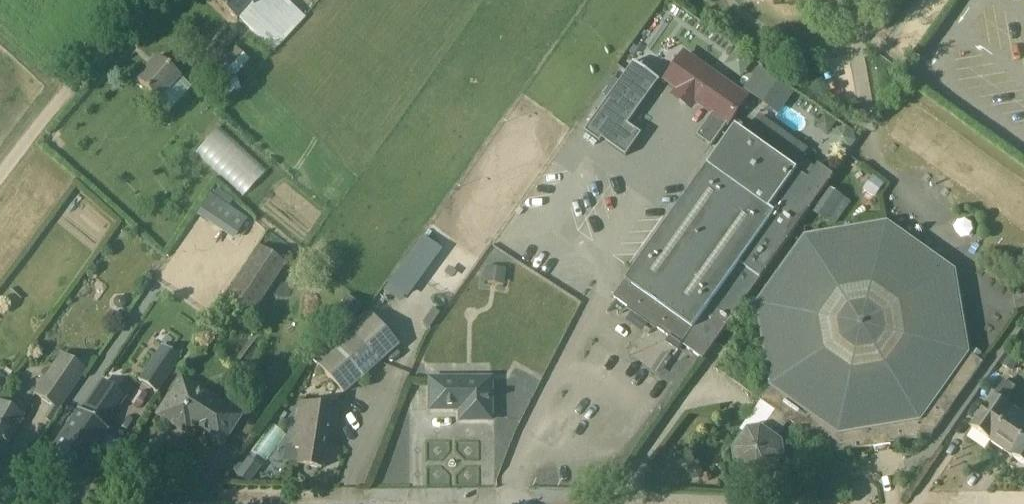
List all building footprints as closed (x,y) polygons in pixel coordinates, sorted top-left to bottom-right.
[(238,20),(239,19),(274,50),(305,17),(287,0),(216,0),(238,20)] [(247,61),(236,51),(231,56),(221,47),(208,60),(218,69),(219,68),(230,79),(247,61)] [(751,97),(685,50),(663,81),(675,90),(671,96),(693,111),(698,104),(729,127),(751,97)] [(178,76),(157,56),(135,80),(156,99),(178,76)] [(627,72),(585,131),(600,141),(603,138),(626,155),(642,133),(629,124),(652,90),(627,72)] [(220,83),(225,95),(240,89),(236,77),(230,79),(220,83)] [(244,193),(268,167),(221,123),(196,149),(244,193)] [(809,179),(770,151),(737,127),(710,165),(615,298),(648,321),(682,345),(674,356),(675,356),(683,345),(704,360),(762,278),(835,176),(819,164),(809,179)] [(832,185),(814,208),(834,224),(852,201),(832,185)] [(197,216),(207,222),(212,215),(239,232),(247,219),(229,207),(212,196),(211,194),(197,216)] [(952,409),(984,364),(984,363),(969,352),(956,272),(888,223),(806,237),(758,305),(772,387),(771,386),(761,400),(776,412),(763,431),(762,430),(751,432),(737,452),(738,463),(758,477),(769,475),(783,455),(781,444),(776,441),(790,421),(835,453),(932,437),(952,409)] [(402,300),(440,248),(420,234),(383,287),(402,300)] [(284,266),(257,248),(223,299),(250,318),(284,266)] [(503,282),(504,268),(486,266),(485,280),(503,282)] [(347,295),(330,312),(344,326),(362,309),(347,295)] [(114,306),(117,309),(122,309),(126,305),(126,300),(122,297),(117,297),(114,301),(114,306)] [(397,346),(371,317),(353,333),(317,364),(342,393),(378,363),(397,346)] [(180,359),(162,347),(139,381),(157,393),(180,359)] [(84,371),(61,354),(33,393),(56,409),(84,371)] [(8,379),(0,373),(0,389),(8,379)] [(88,391),(52,440),(81,460),(116,411),(114,410),(126,393),(101,376),(90,392),(88,391)] [(182,378),(171,394),(158,414),(179,428),(183,422),(220,446),(233,426),(240,415),(182,378)] [(491,379),(430,379),(430,409),(460,409),(460,420),(491,420),(491,379)] [(1015,411),(1004,403),(1015,386),(1005,379),(972,429),(993,443),(1015,411)] [(18,415),(20,411),(0,400),(0,458),(23,418),(18,415)] [(337,412),(331,411),(300,405),(291,447),(302,449),(298,465),(321,469),(326,438),(333,438),(337,412)] [(993,443),(1012,456),(1023,440),(1023,417),(1015,411),(993,443)] [(1012,456),(1023,465),(1023,440),(1012,456)] [(261,468),(247,458),(236,473),(249,483),(261,468)]
